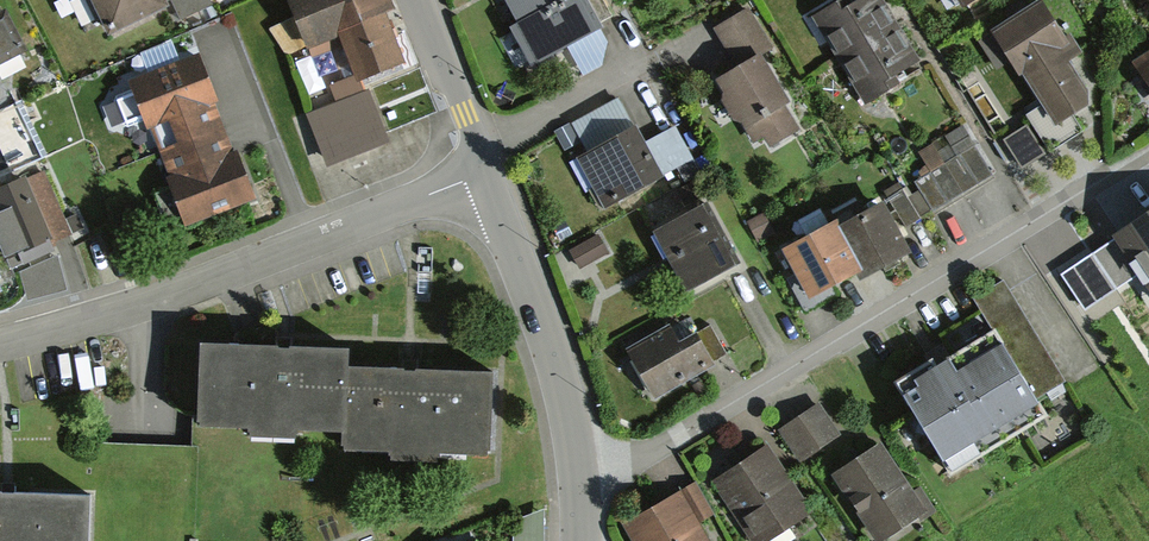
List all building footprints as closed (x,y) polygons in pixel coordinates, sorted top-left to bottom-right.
[(104,27),(159,1),(158,0),(92,0),(104,27)] [(310,41),(336,30),(355,75),(396,57),(376,12),(387,7),(383,0),(292,0),(310,41)] [(515,21),(555,0),(503,0),(515,21)] [(579,0),(556,0),(510,25),(529,60),(593,26),(579,0)] [(902,73),(914,67),(875,0),(842,0),(812,17),(861,104),(905,79),(902,73)] [(1009,61),(1048,124),(1090,98),(1032,4),(973,40),(993,72),(1009,61)] [(755,146),(791,126),(752,55),(765,47),(743,8),(715,24),(738,66),(717,78),(755,146)] [(19,46),(0,11),(0,56),(19,46)] [(1132,62),(1148,87),(1148,51),(1132,62)] [(192,54),(128,79),(156,150),(220,124),(192,54)] [(361,92),(305,116),(326,163),(382,139),(361,92)] [(14,102),(0,109),(0,178),(41,159),(14,102)] [(249,196),(220,124),(156,150),(184,221),(249,196)] [(1013,169),(1039,154),(1023,126),(997,141),(1013,169)] [(629,130),(576,158),(600,203),(653,174),(629,130)] [(670,130),(648,141),(663,169),(685,157),(670,130)] [(918,180),(932,205),(986,174),(971,149),(918,180)] [(38,175),(0,192),(0,247),(0,248),(5,259),(64,233),(38,175)] [(900,192),(833,231),(858,275),(905,248),(895,231),(916,219),(900,192)] [(701,205),(655,230),(685,286),(731,261),(701,205)] [(1111,240),(1136,277),(1148,296),(1148,214),(1111,240)] [(807,292),(852,268),(829,226),(784,250),(807,292)] [(601,251),(593,235),(565,250),(574,266),(601,251)] [(1136,277),(1111,240),(1057,276),(1082,313),(1136,277)] [(64,258),(29,264),(34,294),(69,288),(64,258)] [(902,383),(951,466),(1038,415),(1028,397),(1059,378),(1002,281),(973,297),(992,330),(902,383)] [(623,348),(648,393),(707,361),(693,334),(674,344),(664,326),(623,348)] [(274,346),(199,344),(197,424),(247,425),(247,436),(291,437),(291,426),(343,427),(344,348),(274,346)] [(418,369),(344,369),(343,451),(388,451),(388,461),(433,461),(433,452),(480,452),(481,370),(418,369)] [(819,409),(779,431),(795,458),(834,437),(819,409)] [(882,446),(833,473),(867,535),(916,508),(882,446)] [(767,452),(714,481),(747,539),(799,511),(767,452)] [(0,491),(0,540),(80,540),(81,491),(4,491),(0,491)] [(623,525),(632,540),(699,540),(674,496),(623,525)] [(549,513),(516,513),(515,540),(548,540),(549,513)]
